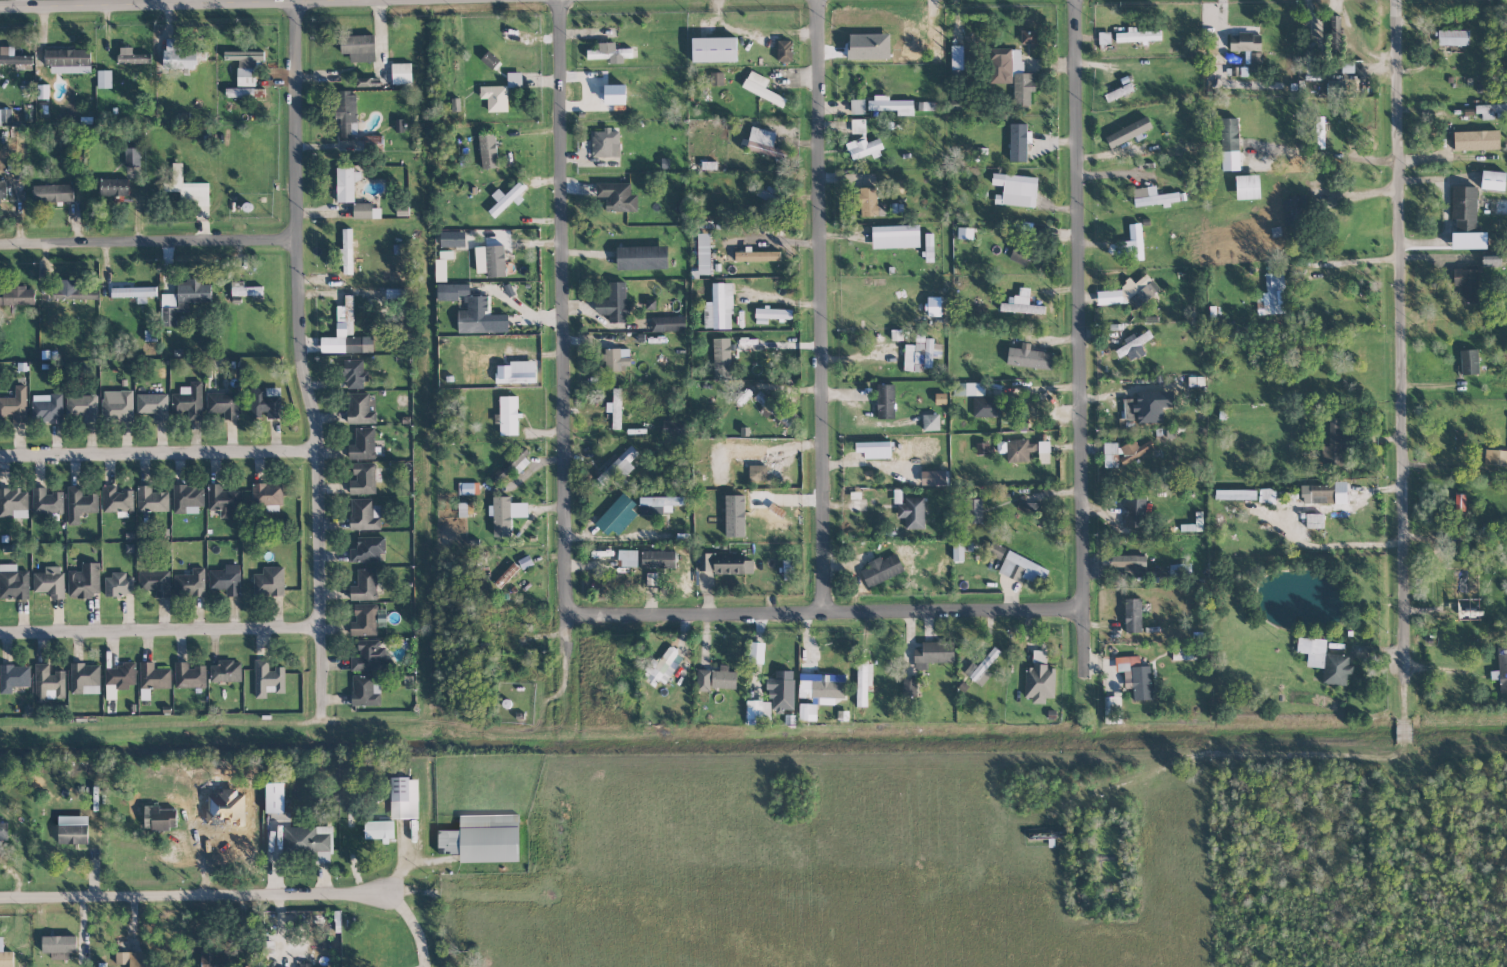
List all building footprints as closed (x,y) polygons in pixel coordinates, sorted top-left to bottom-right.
[(1329,48),(1339,48),(1340,16),(1330,16),(1329,48)] [(1115,32),(1116,42),(1161,40),(1160,29),(1136,30),(1136,26),(1127,26),(1128,32),(1115,32)] [(1468,46),(1468,31),(1438,30),(1437,45),(1468,46)] [(1110,32),(1098,32),(1099,43),(1111,43),(1110,32)] [(1261,34),(1230,33),(1230,51),(1245,51),(1245,63),(1249,63),(1249,50),(1261,51),(1261,34)] [(375,35),(340,36),(340,54),(349,53),(349,62),(376,61),(375,35)] [(737,61),(736,37),(692,38),(692,62),(737,61)] [(164,69),(196,70),(197,51),(185,50),(185,40),(165,40),(164,69)] [(792,40),(777,40),(778,61),(792,61),(792,40)] [(632,48),(615,49),(615,42),(598,42),(598,49),(587,50),(587,59),(609,59),(609,63),(624,63),(624,58),(632,57),(632,48)] [(951,69),(963,69),(963,45),(951,46),(951,69)] [(16,64),(15,69),(32,70),(33,56),(14,55),(14,47),(0,46),(0,48),(0,64),(16,64)] [(151,63),(151,54),(132,54),(132,47),(118,47),(118,63),(151,63)] [(991,84),(1013,83),(1013,106),(1030,106),(1030,92),(1035,92),(1035,73),(1022,73),(1022,48),(991,48),(991,84)] [(51,73),(91,73),(91,50),(45,49),(45,66),(51,66),(51,73)] [(264,50),(224,51),(224,60),(237,59),(238,86),(255,85),(255,66),(264,66),(264,50)] [(480,59),(492,69),(500,61),(488,50),(480,59)] [(1261,71),(1261,52),(1250,52),(1250,72),(1261,71)] [(1353,73),(1354,61),(1341,60),(1341,72),(1353,73)] [(392,84),(412,83),(411,63),(392,63),(392,84)] [(111,70),(97,70),(98,88),(112,88),(111,70)] [(769,79),(750,70),(742,87),(783,107),(787,99),(765,88),(769,79)] [(508,87),(522,87),(521,72),(507,72),(508,87)] [(723,72),(711,72),(711,84),(723,85),(723,72)] [(357,86),(381,86),(381,78),(357,78),(357,86)] [(1328,96),(1345,95),(1345,79),(1327,80),(1328,96)] [(1104,92),(1107,101),(1133,91),(1130,82),(1104,92)] [(39,99),(50,98),(49,84),(38,85),(39,99)] [(604,104),(625,104),(626,85),(604,84),(604,104)] [(488,111),(508,111),(507,86),(480,86),(480,98),(488,98),(488,111)] [(254,97),(254,88),(225,87),(225,97),(254,97)] [(340,137),(357,137),(356,92),(338,92),(340,137)] [(913,100),(888,100),(888,97),(868,97),(868,110),(897,110),(897,116),(913,115),(913,100)] [(851,114),(865,114),(864,99),(851,100),(851,114)] [(936,102),(915,101),(915,110),(935,111),(936,102)] [(1474,105),(1475,113),(1481,113),(1482,119),(1494,119),(1493,112),(1506,111),(1506,104),(1474,105)] [(11,109),(0,109),(0,122),(11,122),(11,109)] [(1315,149),(1324,148),(1323,116),(1314,117),(1315,149)] [(1222,170),(1240,170),(1238,117),(1220,118),(1222,170)] [(1109,146),(1153,130),(1148,118),(1104,134),(1109,146)] [(404,119),(395,119),(396,131),(404,131),(404,119)] [(866,133),(865,119),(851,119),(852,133),(866,133)] [(1029,123),(1009,124),(1010,162),(1027,162),(1026,143),(1029,143),(1029,123)] [(619,157),(619,127),(603,127),(603,131),(592,131),(592,156),(619,157)] [(776,132),(752,127),(747,151),(787,159),(789,150),(773,147),(776,132)] [(1499,130),(1453,131),(1454,151),(1499,149),(1499,130)] [(499,167),(494,133),(478,135),(483,169),(499,167)] [(867,142),(865,135),(845,143),(852,160),(871,153),(873,158),(884,154),(878,138),(867,142)] [(140,147),(125,147),(125,166),(140,166),(140,147)] [(354,181),(361,181),(361,168),(336,169),(337,202),(354,202),(354,181)] [(1506,173),(1483,170),(1480,188),(1504,191),(1506,173)] [(209,183),(182,183),(182,173),(172,173),(172,181),(165,181),(165,191),(181,191),(181,201),(195,201),(195,206),(209,206),(209,183)] [(1037,177),(992,174),(991,185),(1003,185),(1002,195),(995,194),(994,204),(1035,207),(1037,177)] [(1259,175),(1235,175),(1236,199),(1260,199),(1259,175)] [(129,179),(99,178),(99,195),(129,196),(129,179)] [(498,188),(491,195),(497,202),(488,211),(494,217),(513,200),(517,205),(524,199),(519,194),(527,186),(521,180),(504,195),(498,188)] [(631,183),(597,182),(596,198),(605,198),(605,211),(637,211),(638,194),(631,194),(631,183)] [(74,201),(73,184),(33,185),(34,202),(74,201)] [(756,194),(770,203),(776,194),(763,184),(756,194)] [(1132,188),(1134,207),(1170,203),(1170,202),(1180,201),(1179,192),(1157,194),(1156,186),(1132,188)] [(1477,187),(1453,186),(1452,248),(1485,249),(1486,232),(1476,232),(1477,187)] [(876,187),(860,187),(861,216),(887,215),(887,203),(877,204),(876,187)] [(373,203),(353,203),(354,218),(381,218),(381,208),(373,208),(373,203)] [(1024,266),(1046,231),(1032,222),(1028,227),(1025,225),(1006,254),(1024,266)] [(1129,224),(1130,241),(1120,241),(1121,256),(1131,255),(1131,260),(1143,260),(1141,223),(1129,224)] [(872,226),(872,248),(920,247),(919,225),(872,226)] [(957,239),(973,239),(973,228),(958,228),(957,239)] [(353,274),(352,229),(342,229),(343,249),(338,249),(338,265),(343,265),(343,274),(353,274)] [(466,231),(441,231),(440,246),(465,247),(466,231)] [(697,274),(710,274),(710,233),(697,233),(697,274)] [(925,233),(926,262),(934,261),(933,233),(925,233)] [(476,272),(487,272),(487,277),(505,276),(505,246),(476,246),(476,272)] [(668,269),(667,246),(617,247),(617,270),(668,269)] [(780,251),(735,251),(735,261),(780,260),(780,251)] [(453,265),(453,252),(444,252),(444,265),(453,265)] [(1501,256),(1482,256),(1483,266),(1501,266),(1501,256)] [(1477,269),(1453,269),(1454,286),(1461,286),(1461,303),(1478,303),(1477,269)] [(375,280),(405,281),(405,271),(375,271),(375,280)] [(1269,314),(1286,312),(1282,272),(1265,274),(1269,314)] [(1132,303),(1132,300),(1153,299),(1152,278),(1122,280),(1123,290),(1097,291),(1097,304),(1132,303)] [(54,299),(98,299),(98,287),(78,287),(78,279),(54,280),(54,299)] [(161,294),(161,326),(177,326),(176,311),(188,311),(188,302),(211,301),(211,284),(202,284),(202,279),(177,280),(177,293),(161,294)] [(244,287),(244,281),(231,281),(231,296),(252,295),(252,300),(263,300),(262,286),(244,287)] [(626,305),(626,282),(609,282),(609,299),(595,299),(595,314),(609,314),(609,322),(628,322),(628,305),(626,305)] [(733,328),(732,282),(712,283),(712,305),(704,305),(705,329),(733,328)] [(469,283),(443,284),(443,301),(459,300),(459,296),(470,295),(469,283)] [(35,304),(34,286),(0,287),(0,306),(35,304)] [(156,287),(111,287),(111,297),(136,297),(137,304),(146,304),(146,296),(156,296),(156,287)] [(386,298),(406,298),(406,289),(386,289),(386,298)] [(373,352),(373,336),(353,336),(353,295),(345,295),(344,322),(337,322),(336,337),(321,337),(321,352),(373,352)] [(1044,313),(1045,305),(1029,304),(1029,296),(1013,295),(1013,304),(1000,303),(1000,312),(1044,313)] [(487,296),(466,296),(466,310),(458,310),(458,332),(495,333),(495,318),(487,317),(487,296)] [(941,316),(940,296),(927,296),(927,316),(941,316)] [(656,299),(646,299),(646,309),(655,309),(656,299)] [(756,308),(755,323),(768,323),(768,318),(792,319),(792,308),(756,308)] [(685,316),(651,317),(652,331),(685,331),(685,316)] [(145,341),(157,341),(157,331),(145,331),(145,341)] [(1130,361),(1145,354),(1140,344),(1152,338),(1149,331),(1135,337),(1133,333),(1123,338),(1126,344),(1115,350),(1119,357),(1126,354),(1130,361)] [(942,344),(933,344),(934,336),(915,336),(915,345),(905,344),(904,371),(924,371),(924,367),(932,368),(932,358),(942,358),(942,344)] [(713,338),(714,378),(731,377),(730,338),(713,338)] [(1033,350),(1033,343),(1021,342),(1021,348),(1008,347),(1006,365),(1052,369),(1053,352),(1033,350)] [(630,369),(630,348),(605,349),(605,370),(630,369)] [(1460,350),(1461,375),(1478,374),(1477,349),(1460,350)] [(363,360),(345,360),(346,388),(365,388),(365,372),(363,372),(363,360)] [(535,360),(509,361),(509,365),(496,365),(497,383),(535,383),(535,360)] [(1204,386),(1204,377),(1188,377),(1188,386),(1204,386)] [(172,393),(172,414),(188,414),(188,420),(202,420),(202,381),(190,381),(190,386),(180,386),(180,393),(172,393)] [(985,383),(954,383),(954,395),(985,395),(985,383)] [(894,384),(877,384),(877,419),(895,418),(894,384)] [(26,385),(15,385),(15,397),(0,397),(0,417),(12,417),(12,423),(27,423),(26,385)] [(281,387),(252,387),(251,417),(264,417),(264,418),(280,419),(281,387)] [(612,429),(620,429),(621,388),(613,388),(612,402),(606,402),(606,412),(612,412),(612,429)] [(736,402),(741,406),(752,392),(747,388),(736,402)] [(753,399),(789,427),(797,417),(761,389),(753,399)] [(132,420),(133,390),(103,390),(103,420),(132,420)] [(206,393),(207,413),(225,412),(225,419),(239,419),(238,392),(206,393)] [(1125,423),(1136,423),(1163,422),(1162,407),(1172,407),(1172,392),(1135,393),(1135,398),(1124,398),(1125,423)] [(32,401),(32,422),(63,421),(62,393),(50,394),(50,400),(32,401)] [(167,393),(136,394),(137,414),(153,413),(153,421),(167,420),(167,393)] [(348,393),(348,423),(376,424),(376,411),(369,411),(369,393),(348,393)] [(66,414),(82,414),(82,422),(97,422),(98,395),(66,395),(66,414)] [(500,435),(517,435),(518,396),(500,396),(500,414),(495,414),(495,423),(501,423),(500,435)] [(973,398),(973,417),(1001,417),(1001,411),(1005,411),(1005,397),(973,398)] [(922,414),(923,431),(939,430),(939,414),(922,414)] [(1329,446),(1321,446),(1322,464),(1347,463),(1347,434),(1345,434),(1344,417),(1328,418),(1329,446)] [(684,435),(683,420),(663,420),(663,435),(684,435)] [(374,427),(355,428),(355,444),(348,444),(348,459),(375,459),(374,427)] [(912,438),(913,456),(925,455),(925,438),(912,438)] [(1029,452),(1036,451),(1036,443),(1029,443),(1028,439),(1006,439),(1007,462),(1029,461),(1029,452)] [(856,442),(856,452),(863,452),(863,458),(891,457),(891,441),(856,442)] [(1050,441),(1039,441),(1039,463),(1050,463),(1050,441)] [(989,442),(976,443),(976,454),(989,454),(989,442)] [(1103,443),(1104,468),(1118,468),(1118,457),(1152,457),(1152,443),(1136,443),(1117,444),(1117,442),(1103,443)] [(630,462),(639,453),(630,444),(597,479),(603,485),(609,478),(618,486),(636,468),(630,462)] [(768,463),(768,447),(734,446),(734,463),(768,463)] [(517,474),(532,460),(521,447),(490,476),(497,484),(512,469),(517,474)] [(1485,449),(1484,465),(1506,466),(1506,450),(1485,449)] [(349,494),(376,494),(375,463),(354,463),(354,481),(349,481),(349,494)] [(766,465),(749,465),(749,480),(767,479),(766,465)] [(946,484),(946,470),(921,471),(922,485),(946,484)] [(477,482),(458,483),(459,494),(477,494),(477,482)] [(208,510),(220,510),(220,518),(230,518),(230,510),(239,510),(239,490),(222,490),(222,483),(208,483),(208,510)] [(252,503),(282,505),(283,484),(253,483),(252,503)] [(1301,484),(1302,504),(1346,503),(1346,483),(1301,484)] [(134,490),(116,490),(116,486),(103,485),(102,512),(133,513),(134,490)] [(138,512),(169,511),(169,492),(152,492),(152,485),(137,485),(138,512)] [(202,485),(173,485),(173,513),(202,513),(202,485)] [(98,494),(82,494),(82,486),(68,486),(69,525),(80,525),(80,517),(88,517),(88,513),(98,512),(98,494)] [(46,487),(32,487),(33,514),(64,513),(63,492),(46,493),(46,487)] [(27,518),(28,489),(0,488),(0,517),(27,518)] [(1256,490),(1216,489),(1215,499),(1256,500),(1256,490)] [(1274,503),(1275,489),(1261,489),(1261,502),(1274,503)] [(620,536),(636,513),(631,510),(636,503),(620,491),(596,526),(608,534),(611,530),(620,536)] [(860,491),(850,492),(851,511),(861,510),(860,491)] [(1454,516),(1465,516),(1466,494),(1455,493),(1454,516)] [(744,495),(725,495),(726,537),(745,537),(744,495)] [(1146,496),(1127,495),(1125,526),(1144,527),(1146,496)] [(494,537),(511,536),(511,517),(528,517),(527,502),(510,502),(510,496),(493,497),(493,508),(489,508),(489,515),(494,515),(494,537)] [(684,497),(639,496),(639,514),(672,514),(672,505),(684,505),(684,497)] [(350,529),(381,529),(380,505),(372,505),(372,498),(350,499),(350,529)] [(925,498),(905,498),(905,504),(897,504),(897,517),(905,518),(905,529),(924,529),(925,498)] [(982,499),(967,498),(966,523),(982,524),(982,499)] [(458,516),(472,516),(472,502),(458,502),(458,516)] [(1036,502),(1017,503),(1017,512),(1036,511),(1036,502)] [(1306,528),(1323,528),(1324,514),(1306,513),(1306,528)] [(1180,524),(1180,531),(1202,531),(1202,523),(1180,524)] [(381,562),(381,554),(385,554),(385,537),(357,536),(357,548),(350,548),(350,561),(381,562)] [(1000,559),(1005,548),(992,541),(986,553),(1000,559)] [(953,542),(953,561),(963,562),(963,552),(972,552),(973,542),(953,542)] [(637,550),(620,550),(619,566),(637,567),(637,550)] [(1018,581),(1020,576),(1033,582),(1036,575),(1044,579),(1049,569),(1008,550),(998,572),(1018,581)] [(675,568),(675,552),(642,551),(642,567),(675,568)] [(712,553),(699,553),(699,571),(712,571),(712,553)] [(714,574),(753,573),(753,560),(744,560),(744,553),(714,553),(714,574)] [(904,571),(896,553),(881,560),(880,557),(867,562),(869,566),(860,570),(867,587),(904,571)] [(521,568),(532,565),(529,555),(518,559),(521,568)] [(1146,556),(1112,555),(1112,567),(1124,567),(1124,576),(1189,576),(1189,566),(1146,565),(1146,556)] [(782,559),(783,569),(784,569),(784,579),(794,579),(793,558),(782,559)] [(100,562),(82,562),(82,571),(69,571),(69,596),(100,596),(100,562)] [(520,568),(515,562),(494,581),(499,587),(520,568)] [(29,571),(17,571),(17,564),(0,564),(0,599),(29,598),(29,571)] [(209,570),(209,589),(224,589),(224,596),(240,595),(240,564),(225,564),(225,570),(209,570)] [(33,573),(33,592),(50,592),(50,599),(64,598),(63,566),(45,566),(45,572),(33,573)] [(284,595),(284,566),(263,566),(263,574),(254,574),(254,596),(284,595)] [(204,567),(192,567),(192,574),(174,575),(175,596),(204,595),(204,567)] [(350,601),(377,600),(376,568),(357,569),(357,586),(350,586),(350,601)] [(170,571),(139,570),(138,590),(155,590),(155,597),(170,597),(170,571)] [(656,573),(646,573),(646,585),(656,585),(656,573)] [(105,575),(105,597),(122,596),(122,593),(134,593),(133,574),(105,575)] [(1141,598),(1124,599),(1125,632),(1142,631),(1141,598)] [(377,635),(376,627),(386,627),(386,609),(377,609),(377,604),(354,604),(355,621),(350,621),(350,635),(377,635)] [(1326,639),(1297,637),(1296,652),(1307,653),(1306,666),(1324,667),(1323,683),(1346,685),(1347,674),(1353,674),(1353,665),(1348,665),(1349,655),(1325,653),(1326,639)] [(351,657),(351,671),(389,670),(388,647),(380,647),(380,639),(358,640),(359,656),(351,657)] [(927,662),(954,662),(954,641),(922,641),(922,649),(914,649),(914,669),(927,669),(927,662)] [(659,661),(652,657),(641,678),(654,685),(657,679),(667,684),(683,654),(667,646),(659,661)] [(977,666),(972,662),(963,672),(981,687),(991,674),(986,669),(1000,651),(994,646),(977,666)] [(1497,647),(1498,671),(1490,671),(1491,679),(1499,679),(1500,693),(1506,692),(1506,646),(1497,647)] [(1025,667),(1024,698),(1032,698),(1032,703),(1046,704),(1046,698),(1054,698),(1055,668),(1046,668),(1047,650),(1033,650),(1033,667),(1025,667)] [(1152,699),(1150,665),(1140,666),(1139,655),(1115,657),(1116,672),(1124,671),(1125,688),(1133,688),(1133,700),(1152,699)] [(284,668),(269,668),(269,659),(254,660),(255,698),(267,698),(267,693),(285,692),(284,668)] [(242,681),(241,660),(220,660),(220,665),(210,665),(210,682),(242,681)] [(176,661),(175,687),(206,687),(206,666),(189,666),(189,662),(176,661)] [(867,706),(867,686),(872,686),(873,662),(857,661),(856,706),(867,706)] [(171,668),(154,669),(154,662),(140,662),(140,688),(171,688),(171,668)] [(65,698),(65,672),(49,672),(49,663),(35,663),(35,701),(47,701),(47,690),(55,690),(55,698),(65,698)] [(100,694),(100,664),(70,663),(70,693),(100,694)] [(30,665),(0,665),(1,693),(13,693),(13,687),(30,686),(30,665)] [(135,665),(105,665),(106,684),(116,684),(116,687),(136,687),(135,665)] [(711,688),(735,689),(736,672),(728,671),(728,665),(720,665),(719,671),(712,670),(711,688)] [(711,669),(697,669),(697,691),(710,691),(711,669)] [(767,679),(767,699),(773,699),(773,711),(794,711),(793,670),(775,671),(775,678),(767,679)] [(799,697),(820,698),(819,704),(834,704),(835,698),(844,698),(845,675),(800,673),(799,697)] [(352,675),(352,706),(381,705),(380,675),(352,675)] [(917,696),(917,679),(903,678),(903,696),(917,696)] [(106,699),(115,699),(115,685),(106,685),(106,699)] [(1113,696),(1104,697),(1105,716),(1114,716),(1113,696)] [(770,701),(747,701),(747,722),(771,722),(770,701)] [(816,704),(799,703),(799,720),(816,720),(816,704)] [(391,818),(418,818),(417,777),(390,778),(391,818)] [(284,782),(265,783),(266,812),(284,812),(284,782)] [(146,830),(177,829),(176,807),(145,808),(146,830)] [(438,830),(438,847),(445,847),(445,853),(460,853),(460,862),(519,862),(519,814),(459,815),(460,830),(438,830)] [(8,844),(8,820),(0,820),(0,844),(8,844)] [(365,840),(394,839),(393,821),(364,821),(365,840)] [(88,825),(59,824),(58,844),(88,844),(88,825)] [(332,826),(284,827),(284,851),(316,851),(316,862),(332,862),(332,826)] [(76,935),(42,936),(42,953),(52,953),(52,959),(69,959),(69,953),(76,952),(76,935)] [(13,951),(3,951),(3,936),(0,936),(0,966),(14,966),(13,951)] [(152,951),(116,952),(116,964),(129,964),(129,966),(152,966),(152,951)] [(228,951),(199,952),(199,966),(228,966),(228,951)]
